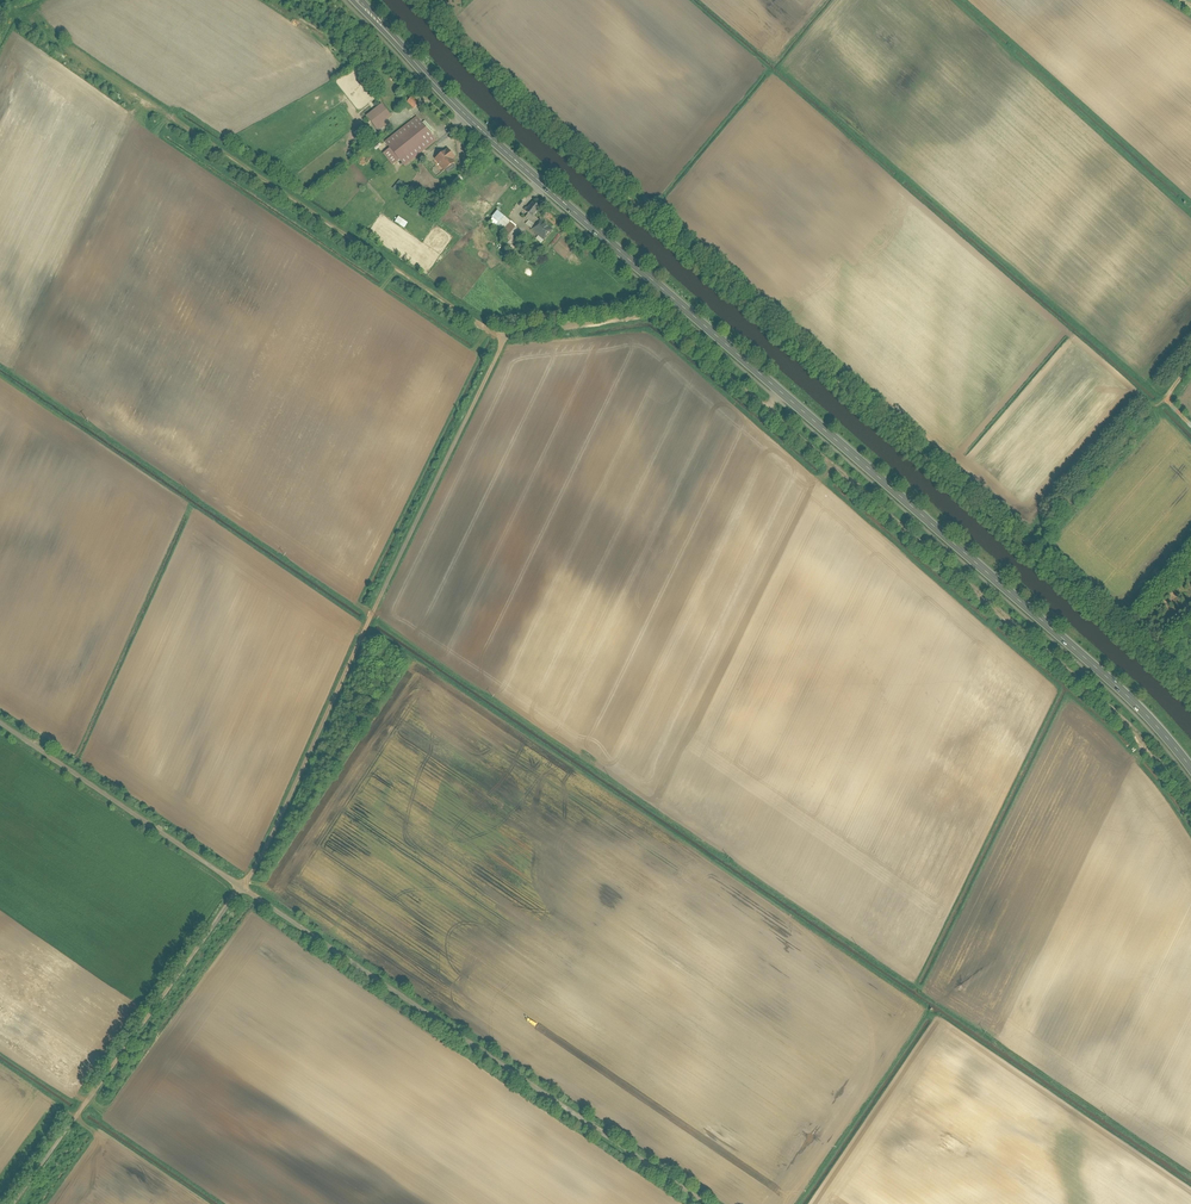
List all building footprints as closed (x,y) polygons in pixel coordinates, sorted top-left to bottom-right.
[(416,109),(421,104),(414,97),(408,103),(416,109)] [(385,113),(375,101),(360,113),(373,128),(382,121),(379,118),(385,113)] [(430,137),(410,112),(378,138),(384,145),(393,156),(398,162),(430,137)] [(450,154),(441,144),(427,156),(439,170),(449,161),(446,158),(450,154)] [(393,156),(384,145),(377,150),(386,161),(393,156)] [(459,174),(451,182),(456,187),(464,179),(459,174)] [(409,187),(401,180),(394,188),(402,195),(409,187)] [(505,193),(500,200),(512,210),(518,203),(505,193)] [(497,210),(488,221),(508,237),(517,226),(497,210)] [(406,228),(409,223),(400,216),(396,222),(406,228)] [(539,219),(530,230),(542,240),(552,230),(539,219)] [(1002,361),(999,365),(1006,370),(1009,366),(1002,361)]
